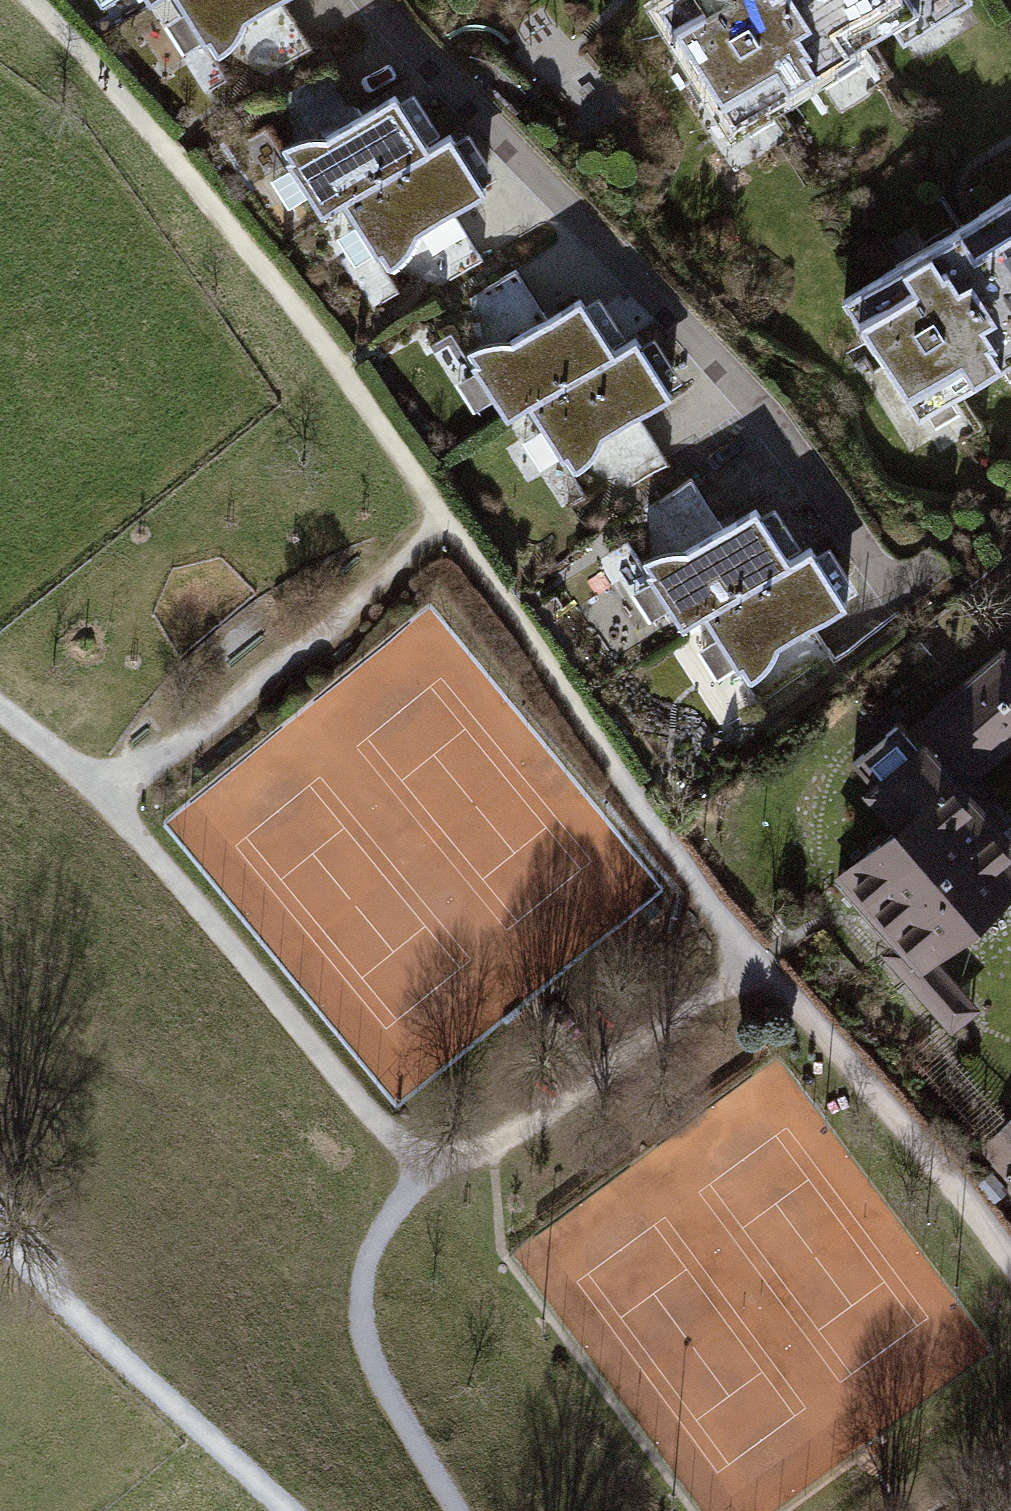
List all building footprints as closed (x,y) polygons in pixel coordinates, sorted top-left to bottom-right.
[(239,23),(275,0),(172,0),(202,48),(207,45),(214,56),(230,42),(238,31),(239,23)] [(658,7),(731,121),(925,0),(669,0),(658,7)] [(296,139),(283,146),(291,159),(287,162),(321,217),(342,205),(432,149),(397,93),(327,136),(314,135),(296,139)] [(412,243),(413,234),(487,188),(454,135),(432,149),(342,205),(376,260),(381,257),(388,268),(404,254),(412,243)] [(846,299),(919,414),(1010,356),(1010,195),(974,219),(846,299)] [(420,231),(433,268),(474,252),(461,216),(420,231)] [(480,342),(468,349),(476,362),(471,365),(505,421),(526,408),(616,352),(581,296),(511,340),(498,338),(480,342)] [(596,446),(597,438),(671,391),(638,338),(616,352),(526,408),(560,463),(565,460),(572,471),(588,457),(596,446)] [(657,553),(644,560),(652,573),(647,576),(682,631),(702,618),(793,562),(758,506),(687,550),(674,548),(657,553)] [(773,656),(774,648),(848,602),(815,549),(793,562),(702,618),(737,673),(742,670),(749,682),(765,667),(773,656)] [(838,879),(893,942),(883,951),(952,1030),(977,1008),(928,952),(1010,880),(1010,849),(992,827),(1001,819),(964,776),(1010,736),(1010,665),(1002,655),(910,735),(897,720),(852,760),(905,821),(838,879)]
